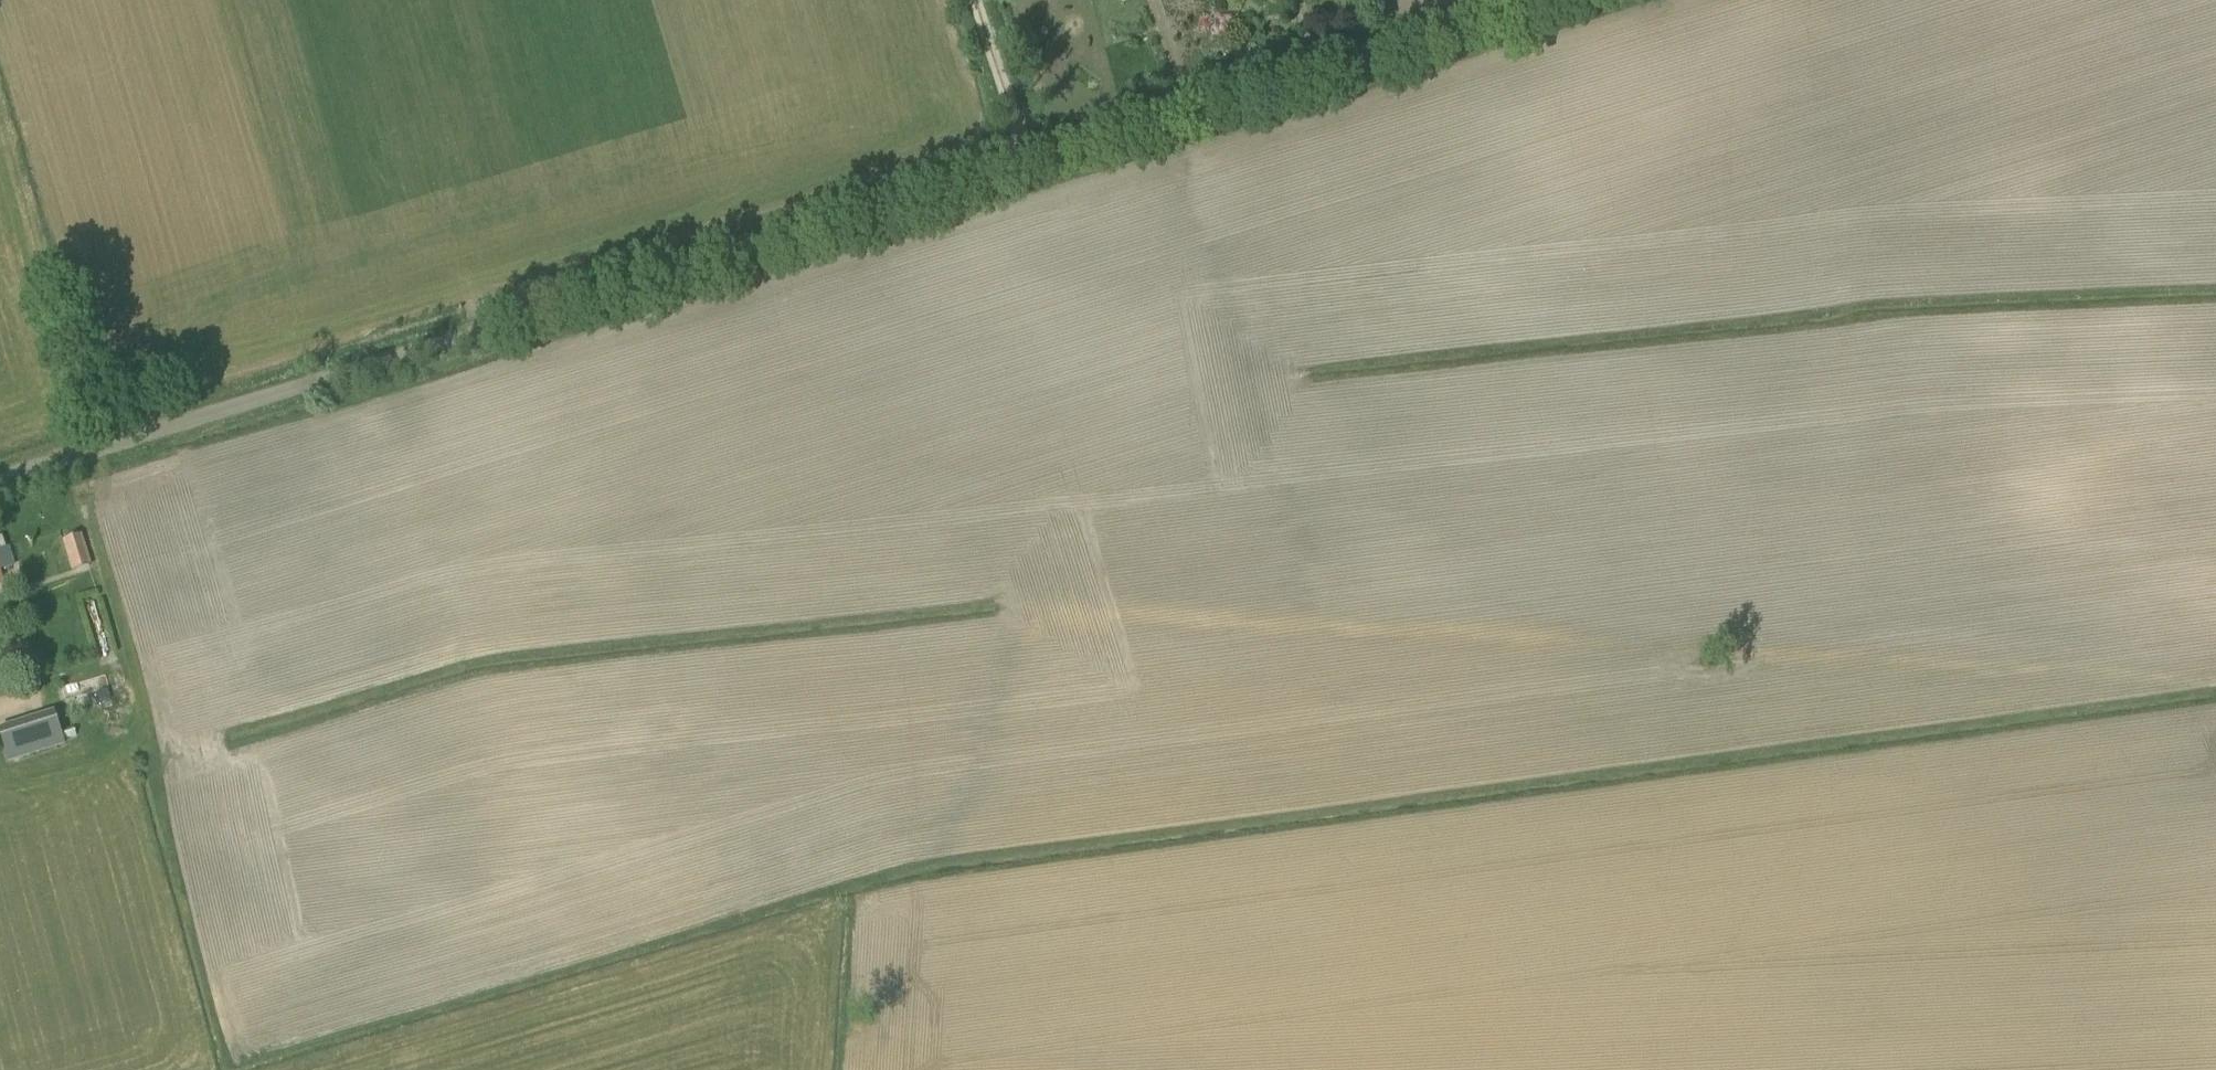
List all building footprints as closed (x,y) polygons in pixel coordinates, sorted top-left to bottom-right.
[(1077,16),(1080,33),(1093,30),(1090,14),(1077,16)] [(1103,61),(1086,63),(1088,79),(1104,77),(1103,61)] [(92,565),(83,533),(63,539),(72,571),(92,565)] [(4,584),(0,570),(15,566),(10,546),(0,549),(0,585),(4,584)] [(66,744),(55,710),(0,728),(0,733),(9,763),(66,744)]
